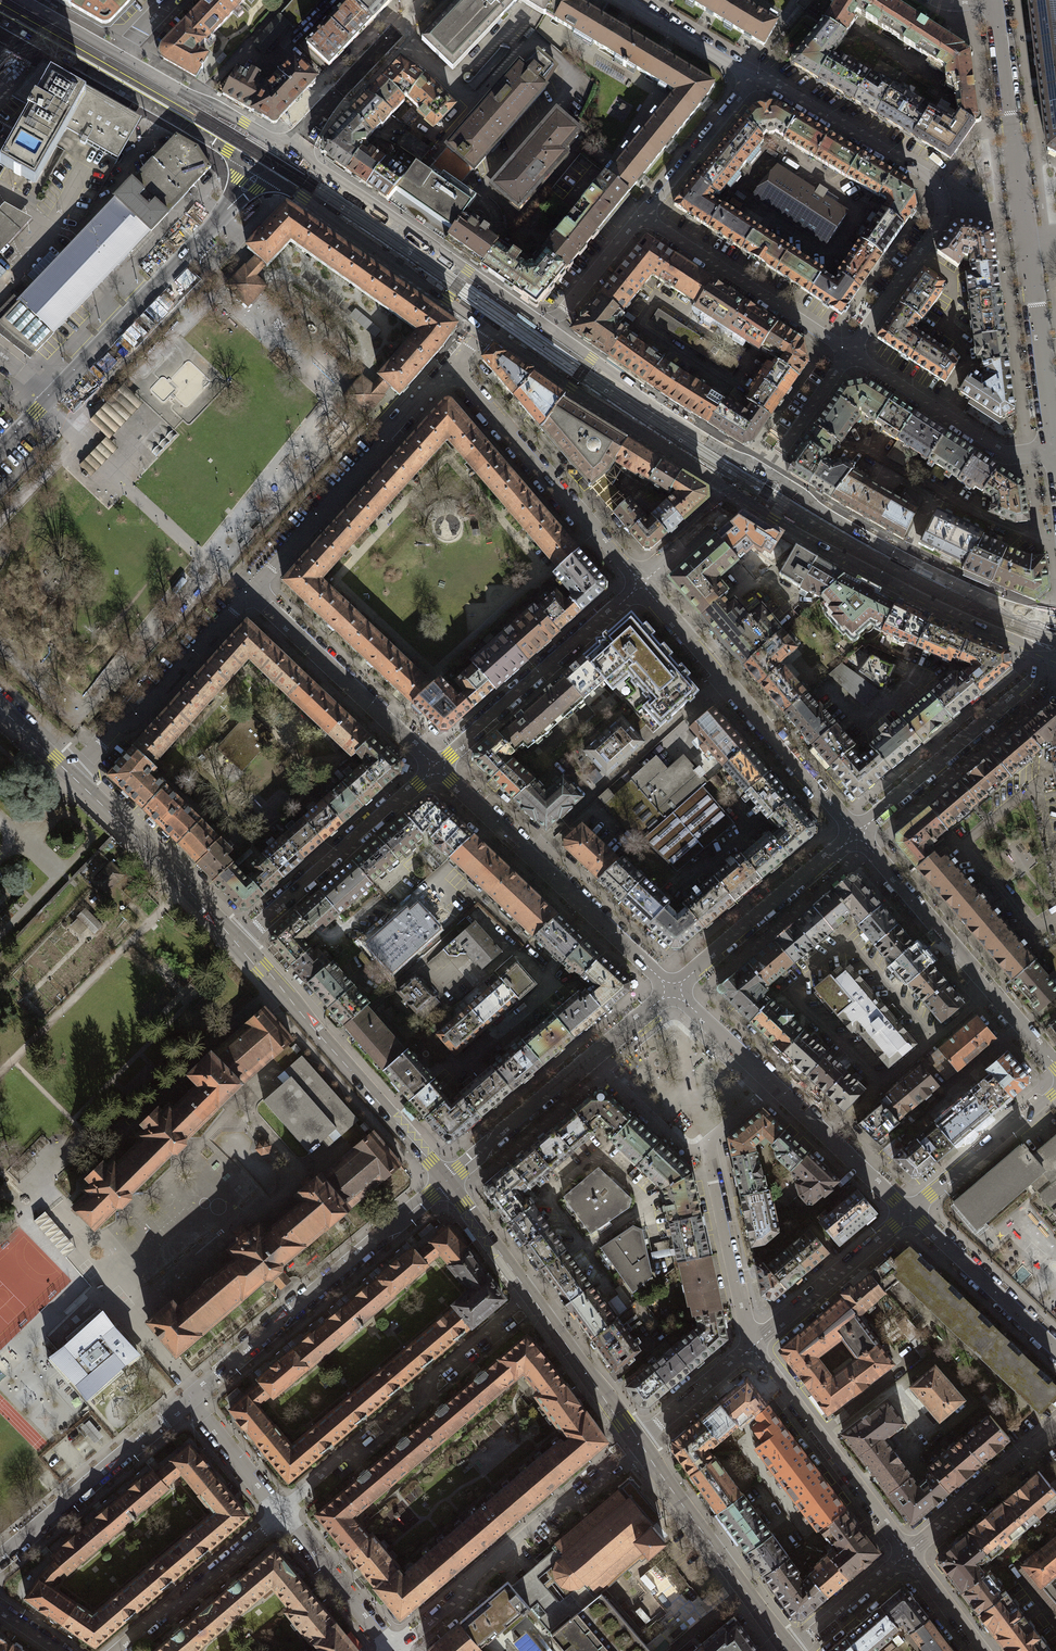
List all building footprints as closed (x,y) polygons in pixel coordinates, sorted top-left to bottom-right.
[(71,8),(91,19),(98,23),(98,22),(101,24),(105,25),(109,24),(111,22),(132,0),(75,0),(71,8)] [(185,23),(205,42),(232,13),(218,0),(206,0),(194,13),(185,23)] [(232,13),(245,0),(218,0),(232,13)] [(288,23),(293,28),(320,0),(292,0),(279,15),(288,23)] [(349,0),(350,1),(372,22),(393,0),(350,0),(349,0)] [(421,40),(453,70),(500,20),(500,19),(518,0),(459,0),(421,40)] [(553,0),(519,0),(519,1),(543,15),(543,14),(544,15),(545,14),(553,0)] [(598,15),(580,4),(583,0),(553,0),(545,14),(584,37),(598,15)] [(738,0),(688,0),(706,11),(724,22),(738,0)] [(724,22),(741,32),(764,46),(777,23),(738,0),(724,22)] [(846,35),(858,17),(855,15),(857,12),(857,11),(853,9),(859,0),(831,0),(830,1),(836,4),(824,22),(846,35)] [(857,11),(857,12),(891,34),(906,11),(889,0),(859,0),(853,9),(857,11)] [(372,22),(350,1),(335,16),(336,17),(330,24),(351,44),(372,22)] [(279,15),(254,44),(263,52),(288,23),(279,15)] [(598,15),(584,37),(623,60),(627,63),(640,41),(619,28),(598,15)] [(818,79),(832,57),(830,56),(840,43),(846,35),(824,22),(794,59),(795,65),(818,79)] [(205,42),(185,23),(162,47),(160,54),(163,59),(195,78),(208,57),(200,52),(196,53),(195,48),(200,48),(205,42)] [(351,44),(330,24),(324,30),(323,29),(307,45),(329,66),(351,44)] [(640,41),(627,63),(670,89),(683,67),(644,43),(640,41)] [(521,67),(519,65),(448,147),(474,169),(475,168),(475,169),(491,151),(490,151),(497,143),(546,88),(543,86),(555,67),(538,52),(521,67)] [(832,57),(818,79),(855,101),(870,76),(842,60),(840,60),(839,61),(832,57)] [(267,86),(253,112),(270,121),(271,123),(271,124),(272,124),(274,125),(275,125),(277,124),(277,123),(278,122),(278,120),(308,88),(312,88),(315,85),(315,81),(316,80),(294,59),(274,81),(267,86)] [(409,98),(423,78),(407,67),(409,65),(402,60),(383,81),(403,99),(406,96),(409,98)] [(118,159),(141,118),(43,62),(11,98),(27,106),(33,100),(34,101),(27,112),(28,113),(0,163),(0,164),(14,172),(14,173),(20,177),(21,176),(35,184),(67,129),(82,138),(80,142),(85,145),(87,141),(118,159)] [(683,67),(670,89),(676,93),(665,106),(685,122),(703,101),(707,96),(714,85),(712,84),(712,83),(704,78),(704,79),(683,67)] [(238,103),(253,112),(267,86),(257,80),(260,75),(252,70),(249,75),(237,69),(223,94),(238,103)] [(870,76),(855,101),(877,114),(893,87),(881,80),(879,80),(878,81),(870,76)] [(423,78),(409,98),(421,110),(419,113),(434,127),(453,107),(423,78)] [(403,99),(383,81),(367,97),(392,114),(405,101),(403,99)] [(893,87),(877,114),(913,136),(930,109),(912,98),(915,94),(910,91),(908,96),(893,87)] [(392,114),(367,97),(353,112),(350,115),(372,135),(374,132),(380,125),(382,127),(392,114)] [(1042,105),(1048,150),(1055,155),(1055,103),(1042,105)] [(743,121),(762,137),(766,133),(767,133),(768,134),(771,134),(774,133),(775,132),(785,138),(798,118),(777,105),(753,109),(743,121)] [(685,122),(665,106),(637,141),(657,157),(663,150),(685,122)] [(974,125),(958,113),(952,122),(930,109),(913,136),(950,159),(974,125)] [(557,112),(519,155),(545,177),(567,153),(562,149),(578,131),(557,112)] [(361,140),(367,140),(372,135),(350,115),(323,143),(323,144),(320,144),(321,155),(324,155),(324,156),(346,172),(361,152),(358,150),(360,148),(362,148),(361,140)] [(816,159),(829,136),(798,118),(785,138),(784,140),(816,159)] [(762,137),(743,121),(734,132),(722,147),(744,165),(763,141),(762,137)] [(408,136),(400,147),(420,161),(429,151),(408,136)] [(847,178),(861,156),(833,139),(829,136),(816,159),(819,161),(847,178)] [(657,157),(637,141),(608,176),(628,192),(643,174),(657,157)] [(482,267),(498,243),(486,234),(489,231),(465,214),(476,198),(468,192),(459,186),(474,169),(448,147),(425,172),(416,165),(408,177),(397,192),(438,221),(444,225),(453,231),(446,242),(471,259),(482,267)] [(744,165),(722,147),(705,168),(696,179),(715,194),(716,194),(719,195),(744,165)] [(367,186),(385,162),(370,151),(366,156),(361,152),(346,172),(367,186)] [(521,206),(545,177),(519,155),(492,185),(519,208),(521,210),(523,207),(521,206)] [(880,196),(893,175),(861,156),(847,178),(879,197),(880,196)] [(385,162),(367,186),(371,189),(388,201),(396,191),(397,192),(408,177),(385,162)] [(775,167),(753,195),(776,210),(828,243),(847,214),(823,198),(828,191),(820,186),(815,193),(796,180),(775,167)] [(628,192),(608,176),(606,174),(574,212),(597,231),(628,192)] [(893,175),(880,196),(887,200),(888,205),(883,211),(903,226),(916,208),(911,186),(893,175)] [(715,194),(696,179),(674,206),(700,222),(709,228),(722,208),(710,200),(715,194)] [(446,242),(453,231),(444,225),(397,192),(396,191),(388,201),(446,242)] [(291,241),(290,241),(308,221),(287,206),(270,223),(269,223),(263,229),(264,230),(247,248),(256,256),(266,266),(267,267),(291,241)] [(722,208),(709,228),(726,240),(742,250),(757,228),(723,206),(722,208)] [(903,226),(883,211),(881,211),(860,241),(861,241),(882,256),(903,226)] [(597,231),(574,212),(543,251),(566,269),(597,231)] [(325,233),(308,221),(290,241),(291,241),(335,273),(350,251),(332,238),(333,237),(326,232),(325,233)] [(968,260),(969,256),(976,225),(957,225),(937,253),(957,267),(962,261),(963,258),(968,260)] [(992,235),(976,225),(969,256),(973,257),(971,264),(971,269),(996,266),(992,235)] [(757,228),(742,250),(746,252),(776,272),(791,250),(760,231),(757,228)] [(647,239),(615,278),(636,295),(651,276),(651,273),(654,273),(654,276),(659,280),(674,257),(647,239)] [(840,276),(859,289),(882,256),(861,241),(838,274),(840,276)] [(512,289),(528,266),(528,265),(527,263),(520,258),(521,257),(513,251),(512,252),(498,243),(482,267),(512,289)] [(791,250),(776,272),(793,283),(810,294),(822,275),(824,272),(791,250)] [(368,263),(350,251),(335,273),(378,303),(393,281),(375,268),(376,267),(369,262),(368,263)] [(528,266),(512,289),(532,303),(540,302),(566,269),(543,251),(532,265),(528,265),(528,266)] [(251,262),(246,267),(256,276),(261,271),(266,266),(256,256),(251,262)] [(709,281),(674,257),(659,280),(695,303),(699,306),(714,283),(709,281)] [(267,287),(256,276),(246,267),(245,266),(226,286),(248,307),(267,287)] [(967,277),(969,297),(1000,293),(996,266),(971,269),(972,277),(967,277)] [(900,306),(901,306),(921,320),(921,321),(922,322),(942,293),(940,291),(944,286),(924,272),(900,306)] [(822,275),(810,294),(834,310),(841,315),(859,289),(840,276),(835,283),(822,275)] [(615,278),(598,299),(609,307),(610,306),(620,314),(636,295),(615,278)] [(411,294),(393,281),(378,303),(419,332),(420,333),(427,324),(436,312),(418,299),(419,298),(412,293),(411,294)] [(715,319),(730,328),(746,304),(734,297),(714,283),(699,306),(696,310),(713,321),(715,319)] [(969,297),(975,340),(1005,336),(1000,293),(969,297)] [(574,332),(608,356),(623,334),(625,333),(617,327),(615,329),(613,327),(613,322),(620,314),(610,306),(609,307),(598,299),(587,313),(586,312),(579,319),(580,320),(573,330),(574,332)] [(763,316),(746,304),(730,328),(728,331),(745,342),(747,339),(761,349),(762,349),(777,325),(763,316)] [(921,321),(921,320),(901,306),(878,339),(899,352),(911,360),(925,338),(914,331),(921,321)] [(740,362),(659,310),(651,321),(732,374),(740,362)] [(457,326),(436,312),(427,324),(420,333),(419,332),(408,345),(429,362),(443,346),(457,326)] [(534,330),(536,327),(518,314),(516,317),(534,330)] [(496,324),(494,327),(519,344),(520,342),(496,324)] [(803,341),(777,325),(762,349),(780,360),(777,363),(798,377),(808,363),(803,341)] [(608,356),(646,383),(662,361),(635,342),(623,334),(608,356)] [(1008,362),(1005,336),(975,340),(977,359),(983,358),(983,365),(1008,362)] [(949,353),(925,338),(911,360),(925,369),(945,382),(957,364),(949,353)] [(399,396),(429,362),(408,345),(379,377),(380,378),(390,387),(399,396)] [(524,389),(534,375),(494,347),(491,351),(489,349),(483,355),(486,357),(483,360),(495,375),(494,375),(507,391),(508,390),(514,397),(524,389)] [(646,383),(669,399),(684,376),(662,361),(646,383)] [(784,397),(798,377),(777,363),(776,362),(772,367),(768,364),(758,379),(784,397)] [(1014,410),(1008,362),(983,365),(984,370),(987,375),(981,379),(973,374),(961,393),(1001,419),(1014,410)] [(524,389),(514,397),(542,430),(563,401),(565,397),(534,375),(524,389)] [(373,386),(362,376),(343,396),(366,416),(384,396),(383,395),(373,386)] [(705,421),(709,424),(724,401),(720,399),(704,389),(706,386),(701,383),(699,386),(684,376),(669,399),(705,421)] [(380,378),(373,386),(383,395),(390,387),(380,378)] [(752,405),(770,417),(784,397),(758,379),(749,390),(749,392),(752,394),(747,401),(752,405)] [(844,387),(836,398),(858,413),(858,412),(860,410),(861,410),(862,414),(876,424),(892,400),(879,391),(866,383),(844,387)] [(120,393),(114,399),(129,413),(135,407),(120,393)] [(836,398),(815,428),(839,444),(840,445),(859,418),(858,413),(836,398)] [(752,443),(770,417),(752,405),(746,413),(725,400),(724,401),(709,424),(743,445),(752,443)] [(903,407),(892,400),(876,424),(883,428),(881,431),(897,441),(915,415),(903,407)] [(455,449),(475,431),(451,403),(450,402),(449,401),(448,401),(447,401),(445,402),(445,403),(431,417),(418,433),(438,451),(447,440),(455,449)] [(563,401),(542,430),(590,486),(591,486),(604,475),(608,472),(614,462),(613,462),(626,441),(627,440),(563,401)] [(103,411),(92,422),(107,437),(118,425),(103,411)] [(930,425),(915,415),(897,441),(898,442),(899,441),(910,448),(929,460),(945,435),(930,425)] [(822,464),(827,463),(826,459),(827,458),(829,458),(829,457),(830,456),(831,454),(831,452),(832,452),(839,444),(815,428),(789,466),(790,474),(809,486),(822,464)] [(489,489),(510,471),(495,455),(496,454),(490,447),(490,448),(475,431),(455,449),(489,489)] [(438,451),(418,433),(403,449),(402,448),(396,455),(397,455),(382,472),(402,490),(438,451)] [(960,444),(945,435),(929,460),(959,480),(976,454),(960,444)] [(622,468),(635,475),(637,475),(638,474),(650,482),(662,463),(626,441),(613,462),(614,462),(622,468)] [(898,442),(897,441),(887,456),(904,466),(909,457),(907,455),(906,454),(910,448),(899,441),(898,442)] [(986,461),(976,454),(959,480),(958,481),(974,491),(975,488),(983,493),(998,469),(986,461)] [(612,485),(622,468),(614,462),(608,472),(604,475),(611,483),(610,483),(612,485)] [(822,464),(809,486),(831,499),(848,478),(854,468),(844,462),(832,466),(827,463),(822,464)] [(673,489),(672,489),(681,475),(662,463),(650,482),(670,494),(673,489)] [(868,477),(854,468),(848,478),(831,499),(864,518),(903,540),(904,538),(916,511),(923,498),(906,488),(899,501),(879,490),(878,489),(865,482),(868,477)] [(1024,486),(998,469),(983,493),(993,499),(993,502),(994,505),(993,505),(989,514),(1015,523),(1028,522),(1024,486)] [(524,529),(544,511),(530,495),(530,494),(525,488),(524,488),(510,471),(489,489),(524,529)] [(402,490),(382,472),(367,488),(367,487),(361,494),(362,494),(347,511),(367,529),(402,490)] [(611,483),(604,475),(591,486),(598,495),(610,483),(611,483)] [(677,493),(667,503),(683,520),(707,499),(706,491),(681,475),(672,489),(673,489),(677,493)] [(622,496),(612,485),(610,483),(598,495),(609,507),(622,496)] [(614,514),(630,532),(645,519),(646,519),(630,500),(622,507),(614,514)] [(651,517),(653,519),(667,534),(683,520),(667,503),(651,517)] [(367,529),(347,511),(332,527),(332,526),(326,533),(327,533),(312,550),(332,568),(367,529)] [(559,570),(579,552),(575,547),(564,535),(565,534),(559,527),(558,528),(544,511),(524,529),(555,565),(559,570)] [(746,554),(753,547),(754,547),(756,545),(763,550),(765,548),(771,552),(772,552),(782,534),(775,529),(773,532),(743,513),(717,537),(736,557),(743,551),(746,554)] [(982,538),(983,536),(938,513),(926,536),(923,535),(919,545),(933,552),(935,548),(967,564),(982,538)] [(651,549),(667,534),(653,519),(648,523),(645,519),(630,532),(643,548),(651,549)] [(717,537),(670,579),(678,589),(702,616),(722,598),(723,598),(728,593),(721,585),(717,580),(739,560),(736,557),(717,537)] [(982,538),(967,564),(966,564),(962,570),(978,576),(992,583),(1007,548),(998,545),(982,538)] [(800,589),(818,559),(797,547),(780,576),(793,584),(800,589)] [(1007,548),(992,583),(1035,601),(1049,590),(1045,557),(1032,559),(1025,556),(1007,548)] [(332,568),(312,550),(283,582),(312,608),(330,589),(321,580),(332,568)] [(581,612),(604,591),(604,581),(579,552),(559,570),(554,575),(573,597),(570,599),(581,612)] [(820,597),(845,575),(818,559),(800,589),(808,593),(809,591),(820,597)] [(850,640),(855,643),(859,639),(857,637),(871,625),(878,629),(882,631),(897,602),(894,601),(874,591),(876,587),(864,581),(862,584),(845,575),(820,597),(826,605),(822,608),(832,620),(830,622),(838,631),(840,629),(850,640)] [(330,589),(312,608),(328,624),(327,625),(334,631),(335,630),(351,645),(369,626),(330,589)] [(537,608),(558,631),(581,612),(570,599),(566,602),(556,591),(537,608)] [(722,598),(702,616),(712,628),(744,666),(782,631),(762,607),(749,618),(740,608),(735,602),(729,605),(723,598),(722,598)] [(897,602),(882,631),(917,648),(930,619),(930,616),(926,614),(924,616),(903,606),(903,603),(899,601),(897,602)] [(504,635),(526,660),(558,631),(537,608),(536,606),(504,635)] [(631,613),(582,657),(583,657),(604,681),(622,701),(623,700),(635,713),(646,725),(653,733),(660,727),(660,728),(699,692),(683,674),(687,671),(681,665),(678,668),(666,653),(669,650),(664,644),(661,647),(648,633),(651,630),(646,624),(643,626),(631,613)] [(969,636),(930,619),(917,648),(950,662),(952,659),(959,662),(959,661),(969,636)] [(248,658),(265,639),(247,622),(229,641),(229,640),(223,646),(224,647),(208,665),(227,682),(249,659),(248,658)] [(369,626),(351,645),(367,661),(366,662),(373,668),(374,667),(390,682),(408,663),(369,626)] [(770,676),(779,668),(778,666),(798,649),(782,631),(744,666),(761,686),(771,677),(770,676)] [(473,665),(494,688),(526,660),(504,635),(472,663),(473,665)] [(969,636),(959,661),(972,666),(972,665),(975,668),(971,671),(969,671),(964,675),(980,693),(985,689),(1009,669),(1009,666),(1012,666),(1010,655),(1007,655),(1007,652),(989,645),(969,636)] [(288,696),(306,678),(289,662),(290,660),(283,654),(282,655),(265,639),(248,658),(249,659),(288,696)] [(871,655),(861,669),(864,671),(862,674),(874,682),(876,680),(885,686),(895,666),(871,655)] [(583,657),(562,675),(583,699),(604,681),(583,657)] [(412,703),(432,686),(426,680),(408,663),(390,682),(408,700),(412,703)] [(864,704),(878,689),(864,680),(842,663),(830,673),(864,704)] [(227,682),(208,665),(192,683),(191,682),(186,688),(187,688),(171,706),(190,723),(227,682)] [(461,696),(472,708),(494,688),(473,665),(455,681),(465,692),(461,696)] [(781,670),(779,668),(770,676),(771,677),(761,686),(785,713),(807,695),(800,686),(783,667),(781,670)] [(980,693),(964,675),(963,674),(962,674),(959,676),(957,674),(954,674),(930,694),(951,718),(966,706),(980,693)] [(562,675),(521,712),(542,736),(543,737),(584,700),(583,699),(562,675)] [(329,735),(347,717),(330,701),(331,699),(324,693),(323,694),(306,678),(288,696),(329,735)] [(432,686),(412,703),(440,729),(448,730),(472,708),(461,696),(458,698),(440,679),(432,686)] [(951,718),(930,694),(909,713),(905,716),(901,719),(921,743),(925,740),(929,736),(951,718)] [(824,736),(836,725),(819,706),(818,707),(807,695),(785,713),(813,746),(824,737),(824,736)] [(1040,749),(1046,744),(1052,743),(1053,749),(1055,748),(1055,700),(1054,699),(1051,699),(1050,702),(1050,705),(1040,714),(1022,729),(1040,749)] [(190,723),(171,706),(155,724),(154,723),(148,729),(149,730),(134,748),(152,765),(190,723)] [(723,767),(746,748),(713,708),(690,728),(723,767)] [(521,712),(497,733),(514,752),(523,744),(528,749),(542,736),(521,712)] [(243,769),(271,738),(264,731),(261,734),(257,730),(261,725),(249,713),(223,742),(235,753),(230,757),(243,769)] [(622,719),(585,751),(606,775),(643,742),(636,734),(646,725),(635,713),(625,722),(622,719)] [(356,753),(371,739),(347,717),(329,735),(352,756),(356,753)] [(874,751),(890,770),(906,756),(921,743),(901,719),(870,746),(874,751)] [(831,767),(849,751),(854,746),(836,725),(824,736),(824,737),(813,746),(831,767)] [(1040,749),(1022,729),(1007,742),(991,755),(1009,776),(1040,750),(1040,749)] [(510,757),(514,752),(497,733),(474,753),(474,762),(492,779),(513,760),(510,757)] [(364,769),(382,789),(398,774),(398,769),(398,764),(371,739),(356,753),(361,759),(363,759),(366,756),(372,762),(365,768),(364,769)] [(152,765),(134,748),(107,776),(143,810),(165,786),(158,780),(156,782),(150,776),(156,769),(152,765)] [(745,793),(768,774),(746,748),(723,767),(745,793)] [(890,770),(874,751),(860,763),(849,751),(831,767),(838,776),(857,798),(870,787),(890,770)] [(654,760),(648,753),(625,774),(631,780),(632,780),(652,761),(652,762),(654,760)] [(1009,776),(991,755),(975,768),(960,782),(978,803),(1009,776)] [(632,780),(665,819),(701,788),(706,784),(700,777),(704,774),(699,768),(695,772),(688,763),(668,780),(661,772),(665,769),(656,759),(654,760),(652,762),(652,761),(632,780)] [(492,779),(514,799),(535,781),(513,760),(492,779)] [(342,783),(363,806),(382,789),(364,769),(365,768),(363,766),(362,766),(342,783)] [(724,784),(716,774),(712,778),(719,788),(724,784)] [(769,818),(791,800),(768,774),(745,793),(768,820),(769,818)] [(546,830),(582,798),(564,777),(546,793),(535,781),(514,799),(546,830)] [(665,819),(632,780),(631,780),(606,803),(627,828),(631,823),(644,838),(665,819)] [(978,803),(960,782),(956,785),(929,808),(947,829),(975,806),(978,803)] [(323,801),(343,824),(363,806),(342,783),(323,801)] [(165,786),(143,810),(178,844),(201,821),(165,786)] [(665,819),(644,838),(677,869),(732,823),(701,788),(665,819)] [(424,798),(405,816),(421,834),(428,828),(434,834),(435,835),(453,816),(434,798),(424,798)] [(789,856),(814,835),(814,827),(791,800),(769,818),(779,830),(772,836),(789,856)] [(302,819),(323,841),(343,824),(323,801),(302,819)] [(896,836),(895,843),(917,868),(917,867),(934,853),(927,846),(947,829),(929,808),(912,822),(896,836)] [(405,816),(379,839),(397,860),(409,849),(412,852),(416,849),(413,845),(423,836),(421,834),(405,816)] [(473,836),(453,816),(435,835),(434,834),(431,838),(437,843),(435,846),(442,853),(445,850),(451,856),(473,836)] [(283,836),(303,859),(323,841),(302,819),(283,836)] [(207,851),(219,839),(201,821),(178,844),(197,864),(209,853),(207,851)] [(619,861),(582,825),(565,840),(564,847),(599,879),(619,861)] [(742,855),(762,879),(775,867),(789,856),(772,836),(769,832),(742,855)] [(262,855),(283,877),(303,859),(283,836),(262,854),(262,855)] [(457,863),(477,883),(499,860),(480,842),(477,839),(473,836),(451,856),(450,857),(453,860),(457,863)] [(209,853),(197,864),(213,882),(233,864),(226,857),(232,851),(220,838),(219,839),(207,851),(209,853)] [(356,859),(352,862),(371,883),(374,880),(377,877),(387,869),(390,872),(394,868),(391,865),(397,860),(379,839),(359,857),(356,859)] [(933,886),(955,867),(954,866),(958,863),(954,859),(951,862),(946,856),(940,861),(934,853),(917,867),(933,886)] [(762,879),(742,855),(741,854),(733,861),(730,858),(726,861),(729,864),(722,871),(718,874),(714,877),(735,902),(739,898),(742,895),(762,879)] [(247,877),(263,895),(283,877),(262,855),(248,867),(253,872),(247,877)] [(622,901),(644,878),(622,858),(619,861),(599,879),(622,901)] [(530,890),(499,860),(477,883),(509,913),(530,890)] [(352,862),(319,892),(339,914),(372,884),(371,883),(352,862)] [(120,871),(111,863),(94,881),(102,889),(120,871)] [(263,895),(247,877),(245,877),(233,864),(213,882),(239,907),(241,907),(241,910),(247,910),(247,908),(248,908),(263,895)] [(960,917),(982,898),(973,888),(970,885),(974,882),(971,877),(967,881),(955,867),(933,886),(960,917)] [(857,877),(855,874),(851,874),(848,876),(849,876),(832,891),(851,913),(850,914),(860,925),(881,906),(856,877),(857,877)] [(735,902),(714,877),(698,891),(695,887),(691,890),(694,894),(683,904),(687,908),(704,928),(719,915),(735,902)] [(982,898),(988,905),(1000,895),(985,877),(973,888),(982,898)] [(648,926),(667,905),(670,902),(644,878),(622,901),(648,926)] [(557,916),(530,890),(509,913),(534,936),(557,916)] [(851,913),(832,891),(816,905),(813,907),(833,931),(847,919),(846,917),(850,914),(851,913)] [(299,909),(296,912),(313,931),(316,928),(319,925),(322,923),(325,926),(339,914),(319,892),(303,906),(299,909)] [(986,948),(1009,929),(997,916),(1001,913),(997,909),(994,912),(988,905),(982,898),(960,917),(986,948)] [(671,948),(680,948),(692,938),(704,928),(687,908),(677,915),(667,905),(648,926),(671,948)] [(875,945),(898,926),(888,914),(888,915),(883,909),(881,906),(860,925),(858,926),(875,945)] [(407,911),(370,945),(392,970),(438,929),(417,907),(409,914),(407,911)] [(833,931),(813,907),(811,909),(794,924),(814,947),(833,931)] [(94,932),(101,925),(85,909),(78,916),(94,932)] [(302,940),(313,931),(296,912),(272,934),(271,942),(291,965),(310,949),(302,940)] [(559,960),(562,963),(584,941),(580,937),(576,934),(575,932),(557,916),(534,936),(555,957),(559,960)] [(443,949),(449,956),(457,956),(460,954),(465,954),(476,966),(478,964),(482,969),(502,951),(475,921),(443,949)] [(814,947),(794,924),(794,923),(791,925),(788,928),(784,931),(774,940),(775,940),(794,964),(808,952),(811,949),(814,947)] [(891,965),(914,945),(898,926),(875,945),(891,965)] [(1009,929),(986,948),(1013,980),(1034,962),(1036,960),(1024,947),(1027,944),(1024,940),(1020,943),(1009,929)] [(794,964),(775,940),(772,942),(748,963),(766,985),(768,986),(794,964)] [(581,977),(582,977),(601,957),(584,941),(562,963),(572,973),(574,971),(581,977)] [(908,984),(931,964),(915,944),(914,945),(891,965),(908,984)] [(1055,944),(1043,954),(1046,961),(1055,973),(1055,944)] [(291,965),(307,983),(329,963),(318,950),(314,953),(310,949),(291,965)] [(375,967),(362,952),(357,956),(370,971),(375,967)] [(629,991),(629,983),(601,956),(601,957),(582,977),(592,986),(586,991),(604,1011),(605,1012),(629,991)] [(325,1004),(328,1007),(353,986),(350,982),(347,979),(332,962),(330,964),(329,963),(307,983),(323,1001),(325,1004)] [(846,962),(831,975),(854,1002),(838,1015),(852,1032),(856,1029),(888,1067),(916,1044),(846,962)] [(1013,980),(1039,1011),(1055,996),(1055,987),(1034,962),(1013,980)] [(766,985),(748,963),(721,985),(720,985),(717,987),(717,991),(720,994),(721,993),(735,1007),(750,1022),(770,1001),(764,995),(767,993),(763,989),(766,985)] [(517,964),(500,978),(519,999),(535,984),(517,964)] [(924,1003),(947,983),(931,964),(908,984),(924,1003)] [(441,1004),(415,975),(397,991),(423,1020),(441,1004)] [(815,988),(838,1015),(854,1002),(831,975),(815,988)] [(500,978),(469,1006),(487,1027),(519,999),(500,978)] [(947,983),(924,1003),(941,1023),(964,1003),(947,983)] [(328,1007),(344,1025),(366,1007),(369,1004),(353,986),(328,1007)] [(573,1037),(604,1011),(586,991),(586,990),(581,994),(579,991),(553,1013),(553,1014),(573,1037)] [(770,1001),(750,1022),(783,1052),(804,1030),(791,1018),(794,1016),(787,1009),(784,1012),(772,1000),(770,1001)] [(390,1006),(385,1011),(400,1027),(405,1022),(390,1006)] [(455,1055),(487,1027),(469,1006),(437,1034),(455,1055)] [(352,1034),(383,1069),(405,1051),(373,1015),(370,1011),(366,1007),(344,1025),(348,1029),(352,1034)] [(103,1163),(88,1178),(91,1182),(84,1189),(88,1193),(74,1206),(95,1228),(116,1207),(122,1207),(131,1197),(131,1192),(171,1153),(177,1153),(186,1144),(186,1138),(242,1084),(272,1057),(287,1044),(292,1039),(265,1009),(213,1055),(211,1053),(189,1075),(198,1085),(173,1110),(169,1105),(161,1112),(158,1109),(143,1124),(146,1128),(138,1135),(143,1140),(118,1163),(114,1159),(107,1166),(103,1163)] [(553,1014),(522,1040),(543,1064),(574,1038),(573,1037),(553,1014)] [(977,1017),(939,1049),(958,1070),(995,1038),(977,1017)] [(804,1030),(783,1052),(807,1075),(828,1053),(804,1030)] [(512,1090),(543,1064),(522,1040),(492,1066),(512,1090)] [(272,1057),(285,1071),(299,1058),(296,1054),(301,1050),(296,1043),(291,1048),(287,1044),(272,1057)] [(410,1100),(434,1079),(430,1075),(427,1071),(407,1049),(405,1051),(383,1069),(403,1092),(406,1095),(410,1100)] [(947,1080),(958,1070),(939,1049),(928,1058),(947,1080)] [(828,1053),(807,1075),(825,1093),(846,1071),(828,1053)] [(1012,1097),(1027,1084),(1027,1076),(1007,1053),(987,1070),(990,1073),(991,1072),(1012,1097)] [(330,1145),(341,1135),(356,1122),(359,1120),(302,1056),(299,1058),(285,1071),(274,1080),(279,1087),(263,1101),(309,1152),(310,1151),(311,1153),(320,1145),(319,1143),(325,1138),(330,1144),(330,1145)] [(481,1116),(512,1090),(492,1066),(491,1066),(459,1093),(462,1096),(463,1095),(481,1116)] [(920,1067),(900,1084),(916,1103),(937,1086),(920,1067)] [(846,1071),(825,1093),(844,1111),(865,1088),(846,1071)] [(1012,1097),(991,1072),(990,1073),(970,1090),(973,1094),(991,1115),(1012,1097)] [(410,1100),(426,1117),(446,1099),(447,1099),(441,1091),(443,1089),(434,1078),(434,1079),(410,1100)] [(897,1119),(916,1103),(900,1084),(880,1101),(881,1104),(857,1124),(884,1148),(896,1138),(890,1131),(900,1122),(897,1119)] [(593,1095),(591,1095),(573,1109),(591,1130),(600,1122),(607,1129),(604,1132),(611,1139),(632,1117),(610,1095),(608,1095),(607,1093),(605,1091),(603,1089),(601,1089),(598,1089),(596,1090),(594,1092),(593,1095)] [(991,1115),(973,1094),(936,1124),(954,1146),(991,1115)] [(462,1096),(451,1105),(446,1099),(426,1117),(425,1118),(432,1126),(433,1125),(444,1139),(445,1139),(445,1141),(447,1143),(450,1143),(452,1142),(452,1140),(454,1140),(481,1116),(463,1095),(462,1096)] [(573,1109),(552,1128),(572,1151),(594,1133),(591,1130),(573,1109)] [(785,1130),(763,1109),(729,1138),(733,1157),(756,1152),(754,1145),(759,1141),(764,1145),(769,1140),(772,1143),(785,1130)] [(610,1140),(637,1165),(659,1142),(632,1117),(611,1139),(610,1140)] [(360,1127),(356,1122),(341,1135),(354,1150),(369,1137),(365,1132),(370,1128),(365,1122),(360,1127)] [(917,1139),(936,1161),(954,1146),(936,1124),(935,1123),(916,1138),(917,1139)] [(552,1128),(531,1146),(551,1169),(572,1151),(552,1128)] [(775,1152),(776,1157),(791,1170),(808,1152),(785,1130),(772,1143),(771,1145),(776,1150),(775,1152)] [(176,1354),(266,1278),(272,1278),(281,1270),(281,1265),(400,1164),(373,1133),(369,1137),(354,1150),(322,1176),(321,1175),(297,1195),(302,1202),(266,1232),(259,1224),(251,1231),(245,1230),(238,1237),(238,1242),(229,1249),(237,1258),(178,1307),(173,1301),(148,1321),(176,1354)] [(955,1202),(977,1228),(1030,1183),(1055,1213),(1055,1137),(1032,1157),(1026,1150),(1028,1149),(1024,1144),(955,1202)] [(330,1144),(325,1138),(319,1143),(320,1145),(311,1153),(310,1151),(309,1152),(314,1158),(330,1144)] [(936,1161),(917,1139),(905,1148),(896,1138),(884,1148),(894,1158),(911,1175),(919,1175),(936,1161)] [(271,1146),(266,1140),(258,1142),(256,1149),(261,1154),(268,1153),(271,1146)] [(692,1172),(659,1142),(637,1165),(662,1189),(692,1172)] [(530,1187),(551,1169),(531,1146),(510,1164),(527,1184),(530,1187)] [(741,1195),(767,1190),(764,1175),(762,1175),(758,1156),(757,1151),(756,1152),(733,1157),(734,1161),(741,1195)] [(791,1170),(790,1171),(799,1180),(796,1183),(800,1194),(805,1201),(814,1202),(838,1181),(808,1152),(791,1170)] [(527,1184),(510,1164),(492,1178),(492,1180),(489,1181),(487,1183),(486,1185),(485,1187),(485,1190),(486,1192),(488,1194),(490,1195),(490,1197),(508,1222),(533,1204),(528,1197),(525,1197),(523,1198),(517,1190),(518,1189),(522,1189),(527,1184)] [(598,1168),(564,1197),(591,1233),(629,1207),(631,1199),(598,1168)] [(692,1172),(662,1189),(663,1194),(666,1205),(662,1205),(663,1211),(667,1210),(669,1220),(700,1214),(693,1178),(692,1172)] [(765,1243),(778,1231),(775,1220),(777,1219),(773,1204),(772,1204),(769,1189),(767,1190),(741,1195),(752,1246),(765,1243)] [(820,1222),(839,1244),(877,1212),(858,1190),(820,1222)] [(525,1244),(549,1227),(533,1204),(508,1222),(525,1244)] [(34,1220),(39,1226),(49,1218),(44,1212),(34,1220)] [(709,1254),(700,1214),(669,1220),(678,1261),(684,1260),(709,1254)] [(49,1218),(39,1226),(66,1256),(75,1248),(49,1218)] [(601,1247),(619,1271),(646,1251),(642,1230),(633,1226),(601,1247)] [(440,1253),(449,1263),(466,1248),(448,1227),(423,1248),(432,1259),(440,1253)] [(549,1227),(525,1244),(541,1267),(566,1249),(549,1227)] [(788,1248),(806,1270),(828,1252),(809,1230),(788,1248)] [(378,1276),(379,1277),(393,1294),(427,1266),(426,1264),(432,1259),(423,1248),(417,1253),(412,1248),(398,1259),(398,1258),(390,1264),(391,1265),(378,1276)] [(467,1285),(472,1282),(484,1272),(477,1262),(466,1248),(449,1263),(467,1285)] [(806,1270),(788,1248),(767,1266),(786,1288),(806,1270)] [(941,1277),(910,1248),(895,1261),(891,1256),(877,1268),(873,1271),(870,1274),(882,1288),(886,1285),(889,1282),(897,1275),(921,1297),(941,1277)] [(566,1249),(541,1267),(545,1272),(567,1302),(592,1284),(569,1254),(566,1249)] [(651,1276),(646,1251),(619,1271),(633,1291),(651,1276)] [(721,1309),(709,1254),(684,1260),(686,1271),(683,1272),(690,1304),(693,1303),(695,1315),(696,1314),(721,1309)] [(786,1288),(767,1266),(764,1262),(756,1264),(756,1266),(757,1266),(760,1284),(760,1283),(762,1295),(774,1298),(786,1288)] [(289,1279),(281,1270),(272,1278),(280,1287),(284,1283),(289,1279)] [(456,1304),(458,1305),(473,1323),(484,1314),(486,1314),(488,1313),(490,1312),(491,1310),(491,1307),(503,1298),(484,1272),(472,1282),(476,1287),(456,1304)] [(885,1292),(882,1288),(870,1274),(852,1289),(850,1286),(843,1293),(845,1295),(842,1297),(858,1315),(885,1292)] [(394,1295),(393,1294),(379,1277),(366,1289),(364,1287),(358,1293),(359,1294),(346,1306),(361,1323),(394,1295)] [(592,1284),(567,1302),(593,1338),(616,1318),(592,1284)] [(803,1382),(806,1387),(808,1385),(828,1412),(893,1363),(857,1315),(858,1315),(842,1297),(780,1349),(801,1376),(799,1377),(803,1382)] [(438,1322),(425,1333),(440,1351),(473,1323),(458,1305),(444,1316),(443,1315),(437,1321),(438,1322)] [(341,1340),(361,1323),(346,1306),(326,1323),(341,1340)] [(138,1353),(99,1309),(66,1338),(68,1341),(48,1359),(68,1382),(72,1379),(90,1401),(124,1371),(121,1368),(138,1353)] [(711,1351),(727,1338),(721,1309),(696,1314),(698,1325),(693,1330),(711,1351)] [(918,1343),(914,1346),(918,1352),(923,1359),(933,1350),(924,1339),(923,1339),(920,1336),(922,1334),(906,1316),(897,1324),(912,1341),(914,1339),(918,1343)] [(593,1338),(592,1338),(615,1370),(641,1349),(617,1317),(616,1318),(593,1338)] [(308,1368),(341,1340),(326,1323),(312,1334),(311,1332),(304,1338),(306,1340),(293,1351),(307,1368),(308,1368)] [(690,1369),(711,1351),(693,1330),(679,1342),(678,1341),(671,1347),(690,1369)] [(425,1333),(393,1360),(408,1378),(440,1351),(425,1333)] [(540,1392),(560,1377),(557,1373),(545,1356),(527,1335),(500,1358),(516,1377),(523,1371),(532,1381),(537,1388),(540,1392)] [(669,1387),(690,1369),(671,1347),(650,1365),(669,1387)] [(273,1396),(307,1368),(293,1351),(292,1350),(279,1361),(278,1359),(270,1366),(271,1367),(258,1378),(262,1382),(256,1387),(265,1398),(271,1393),(273,1396)] [(516,1377),(500,1358),(486,1370),(485,1369),(474,1379),(475,1379),(461,1391),(477,1410),(516,1377)] [(393,1360),(365,1384),(380,1402),(408,1378),(393,1360)] [(649,1405),(669,1387),(650,1365),(627,1385),(640,1404),(649,1405)] [(935,1365),(910,1386),(940,1421),(965,1400),(935,1365)] [(563,1428),(586,1412),(560,1377),(540,1392),(536,1395),(561,1429),(563,1428)] [(754,1414),(767,1404),(747,1378),(719,1401),(739,1424),(752,1412),(754,1414)] [(365,1384),(333,1411),(348,1429),(380,1402),(365,1384)] [(257,1405),(265,1398),(256,1387),(230,1409),(239,1419),(237,1421),(243,1428),(245,1427),(255,1440),(273,1424),(257,1405)] [(422,1424),(438,1443),(477,1410),(461,1391),(447,1403),(446,1402),(435,1412),(436,1413),(422,1424)] [(844,1433),(859,1453),(881,1435),(883,1438),(884,1438),(904,1422),(888,1400),(844,1433)] [(719,1401),(700,1417),(719,1440),(739,1424),(719,1401)] [(767,1404),(754,1414),(759,1420),(752,1426),(763,1440),(756,1446),(764,1457),(792,1436),(767,1404)] [(333,1411),(296,1442),(312,1460),(348,1429),(333,1411)] [(586,1412),(563,1428),(570,1437),(566,1440),(565,1439),(564,1441),(562,1438),(549,1450),(568,1473),(607,1440),(586,1412)] [(962,1439),(982,1462),(1010,1438),(990,1415),(962,1439)] [(713,1456),(707,1447),(712,1443),(713,1445),(719,1440),(700,1417),(673,1440),(672,1448),(690,1473),(714,1456),(713,1456)] [(291,1446),(273,1424),(255,1440),(288,1480),(312,1460),(296,1442),(291,1446)] [(383,1457),(399,1476),(438,1443),(422,1424),(408,1436),(407,1435),(396,1445),(397,1445),(383,1457)] [(884,1438),(883,1438),(881,1435),(859,1453),(888,1492),(911,1474),(884,1438)] [(791,1492),(818,1472),(792,1436),(764,1457),(791,1492)] [(982,1462),(962,1439),(961,1438),(928,1466),(932,1470),(949,1490),(982,1462)] [(173,1478),(181,1472),(198,1492),(215,1476),(204,1463),(206,1461),(200,1454),(199,1456),(189,1444),(163,1467),(173,1478)] [(516,1477),(536,1500),(568,1473),(549,1450),(516,1477)] [(715,1456),(714,1456),(690,1473),(718,1511),(742,1494),(715,1456)] [(399,1476),(383,1457),(369,1469),(368,1468),(357,1478),(358,1478),(344,1490),(360,1509),(399,1476)] [(166,1485),(173,1478),(163,1467),(156,1473),(152,1469),(139,1481),(137,1479),(130,1485),(132,1487),(119,1498),(134,1516),(168,1487),(166,1485)] [(949,1490),(932,1470),(917,1482),(911,1474),(888,1492),(910,1521),(913,1521),(949,1490)] [(1003,1501),(1025,1527),(1055,1500),(1055,1492),(1038,1471),(1003,1501)] [(818,1472),(791,1492),(818,1528),(820,1527),(845,1507),(818,1472)] [(198,1492),(214,1512),(209,1516),(225,1534),(248,1514),(215,1476),(198,1492)] [(484,1505),(503,1528),(536,1500),(516,1477),(484,1505)] [(653,1523),(631,1498),(639,1491),(638,1489),(640,1488),(631,1477),(618,1487),(620,1489),(618,1490),(617,1488),(608,1496),(610,1498),(552,1547),(554,1550),(538,1563),(546,1572),(551,1578),(554,1582),(566,1596),(579,1611),(601,1592),(598,1588),(636,1556),(638,1558),(643,1553),(645,1555),(649,1552),(664,1539),(653,1525),(652,1525),(653,1523)] [(639,1491),(631,1498),(653,1523),(652,1525),(653,1525),(662,1517),(638,1489),(639,1491)] [(360,1509),(344,1490),(317,1513),(344,1547),(347,1550),(350,1554),(369,1536),(363,1529),(352,1516),(360,1509)] [(744,1547),(747,1551),(772,1533),(769,1529),(767,1526),(743,1493),(742,1494),(718,1511),(742,1544),(744,1547)] [(101,1544),(134,1516),(119,1498),(106,1509),(104,1507),(97,1513),(99,1515),(86,1526),(101,1544)] [(991,1556),(1025,1527),(1003,1501),(968,1530),(989,1554),(991,1556)] [(451,1532),(471,1555),(503,1528),(484,1505),(451,1532)] [(832,1541),(834,1540),(847,1530),(849,1532),(859,1525),(845,1507),(820,1527),(825,1534),(826,1533),(832,1541)] [(209,1516),(173,1547),(188,1564),(225,1534),(209,1516)] [(870,1557),(878,1550),(859,1525),(849,1532),(847,1530),(834,1540),(839,1547),(842,1545),(843,1546),(837,1550),(835,1547),(828,1553),(848,1576),(862,1564),(863,1566),(872,1558),(870,1557)] [(52,1554),(56,1559),(47,1567),(56,1576),(64,1569),(67,1572),(101,1544),(86,1526),(73,1537),(71,1535),(64,1541),(66,1543),(52,1554)] [(938,1560),(941,1562),(963,1591),(986,1573),(976,1561),(977,1560),(978,1560),(982,1560),(989,1554),(968,1530),(942,1553),(939,1554),(938,1556),(938,1560)] [(419,1560),(438,1583),(471,1555),(451,1532),(419,1560)] [(747,1551),(764,1574),(788,1556),(772,1533),(747,1551)] [(369,1536),(350,1554),(377,1586),(398,1568),(400,1567),(372,1534),(369,1536)] [(1023,1564),(1055,1603),(1055,1536),(1023,1564)] [(173,1547),(137,1577),(152,1595),(188,1564),(173,1547)] [(264,1590),(272,1584),(290,1607),(291,1607),(309,1590),(275,1549),(248,1571),(264,1590)] [(817,1567),(809,1573),(827,1594),(848,1576),(828,1553),(815,1564),(817,1567)] [(809,1573),(803,1580),(797,1573),(799,1570),(788,1556),(764,1574),(793,1615),(802,1616),(827,1594),(809,1573)] [(398,1568),(377,1586),(376,1586),(400,1616),(438,1583),(419,1560),(406,1571),(409,1574),(404,1578),(403,1576),(404,1575),(398,1568)] [(538,1563),(512,1585),(530,1607),(529,1609),(551,1635),(552,1634),(550,1632),(568,1616),(570,1619),(579,1611),(566,1596),(559,1602),(547,1588),(554,1582),(551,1578),(543,1584),(539,1579),(546,1572),(538,1563)] [(75,1602),(49,1584),(53,1580),(56,1576),(47,1567),(42,1572),(39,1577),(26,1597),(40,1606),(39,1608),(47,1613),(48,1612),(62,1621),(75,1602)] [(963,1591),(979,1612),(1002,1595),(998,1590),(1000,1588),(994,1580),(997,1579),(990,1570),(986,1573),(963,1591)] [(248,1571),(220,1596),(236,1614),(264,1590),(248,1571)] [(137,1577),(100,1608),(115,1626),(152,1595),(137,1577)] [(524,1613),(529,1609),(530,1607),(512,1585),(508,1581),(463,1619),(460,1622),(480,1645),(480,1646),(484,1643),(487,1640),(487,1641),(500,1630),(504,1635),(511,1629),(507,1624),(512,1620),(516,1625),(527,1616),(524,1613)] [(881,1605),(897,1624),(898,1623),(902,1619),(910,1630),(928,1616),(908,1590),(900,1589),(881,1605)] [(336,1623),(309,1590),(291,1607),(290,1607),(286,1610),(314,1643),(315,1642),(315,1641),(336,1623)] [(601,1592),(579,1611),(570,1619),(552,1634),(551,1635),(565,1650),(651,1650),(601,1592)] [(987,1622),(996,1634),(1023,1613),(1006,1592),(1002,1595),(979,1612),(981,1615),(981,1616),(981,1618),(983,1620),(985,1621),(987,1622)] [(220,1596),(191,1620),(208,1638),(236,1614),(220,1596)] [(100,1607),(92,1614),(75,1602),(62,1621),(95,1644),(115,1626),(100,1608),(100,1607)] [(881,1605),(846,1635),(858,1650),(872,1650),(893,1633),(891,1632),(900,1625),(898,1623),(897,1624),(881,1605)] [(1009,1650),(1047,1650),(1050,1649),(1030,1622),(1026,1618),(1023,1613),(996,1634),(999,1638),(1003,1643),(1009,1650)] [(758,1649),(734,1616),(702,1643),(709,1650),(754,1650),(758,1649)] [(930,1620),(928,1616),(910,1630),(913,1633),(926,1650),(925,1650),(954,1650),(930,1620)] [(208,1638),(191,1620),(163,1644),(169,1650),(193,1650),(208,1638)] [(429,1650),(468,1650),(469,1650),(473,1650),(480,1645),(460,1622),(428,1649),(429,1650)] [(359,1650),(336,1623),(315,1641),(315,1642),(320,1648),(317,1650),(358,1650),(359,1650)] [(521,1650),(542,1650),(525,1632),(513,1642),(521,1650)] [(12,1642),(0,1634),(0,1650),(6,1650),(12,1642)] [(846,1635),(827,1650),(858,1650),(846,1635)] [(12,1642),(6,1650),(24,1650),(12,1642)]
